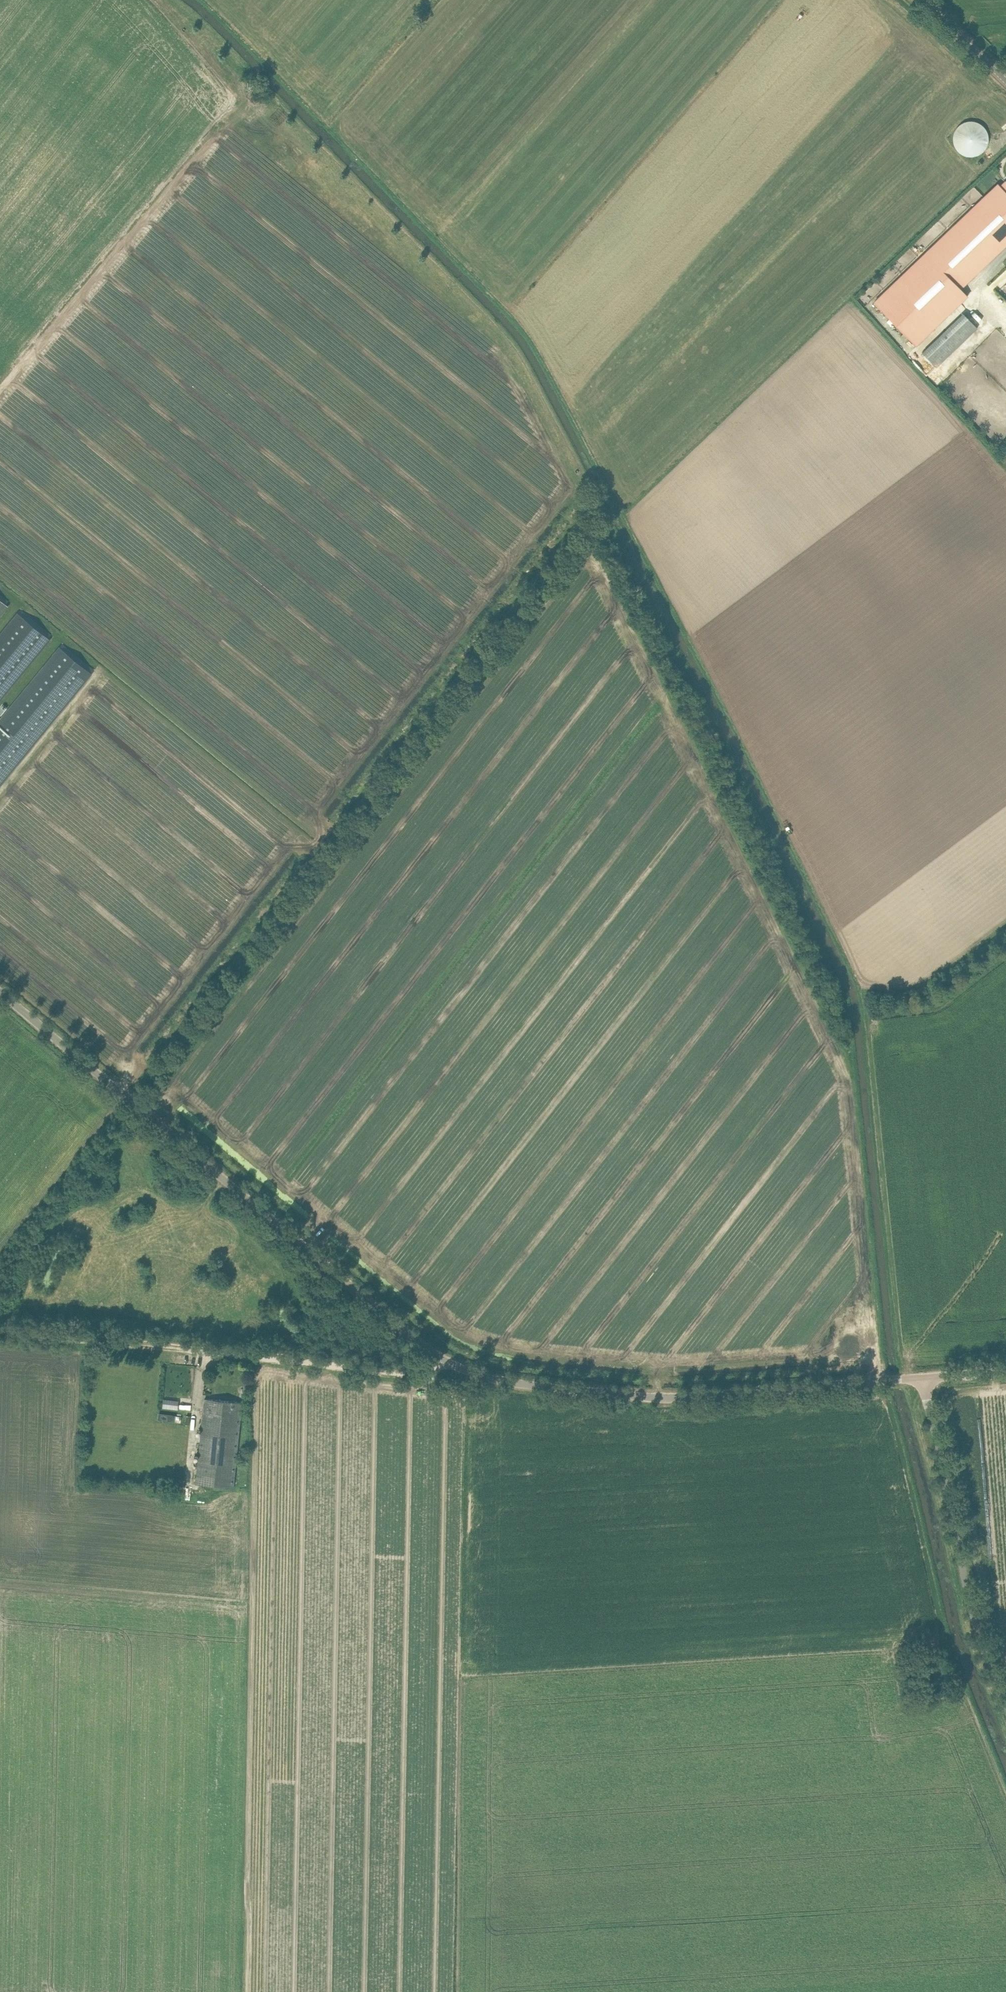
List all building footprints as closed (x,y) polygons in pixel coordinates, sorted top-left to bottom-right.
[(954,132),(954,133),(953,135),(953,136),(953,138),(953,139),(953,141),(954,142),(954,144),(954,145),(955,147),(956,148),(957,149),(958,151),(959,152),(960,153),(961,154),(963,154),(964,155),(966,155),(967,156),(969,156),(970,156),(972,156),(973,156),(975,156),(976,155),(978,155),(979,154),(980,153),(982,153),(983,152),(984,150),(985,149),(986,148),(987,147),(987,145),(988,144),(988,142),(988,141),(989,139),(989,138),(988,136),(988,135),(988,133),(987,132),(987,130),(986,129),(985,128),(984,126),(983,125),(982,124),(980,123),(979,123),(978,122),(976,122),(975,121),(973,121),(972,121),(970,121),(968,121),(967,121),(965,122),(964,122),(963,123),(961,124),(960,124),(959,125),(958,127),(957,128),(956,129),(955,130),(954,132)] [(1005,245),(1005,192),(1000,186),(998,184),(925,253),(874,302),(916,345),(968,297),(960,289),(1005,245)] [(963,313),(923,352),(937,367),(977,328),(963,313)] [(8,606),(6,604),(8,601),(0,594),(0,616),(8,606)] [(49,639),(32,625),(17,613),(0,634),(0,700),(49,639)] [(93,674),(59,646),(0,718),(0,788),(93,674)] [(242,1402),(205,1398),(196,1482),(234,1486),(242,1402)] [(176,1415),(159,1413),(158,1418),(181,1421),(182,1416),(176,1415)]
